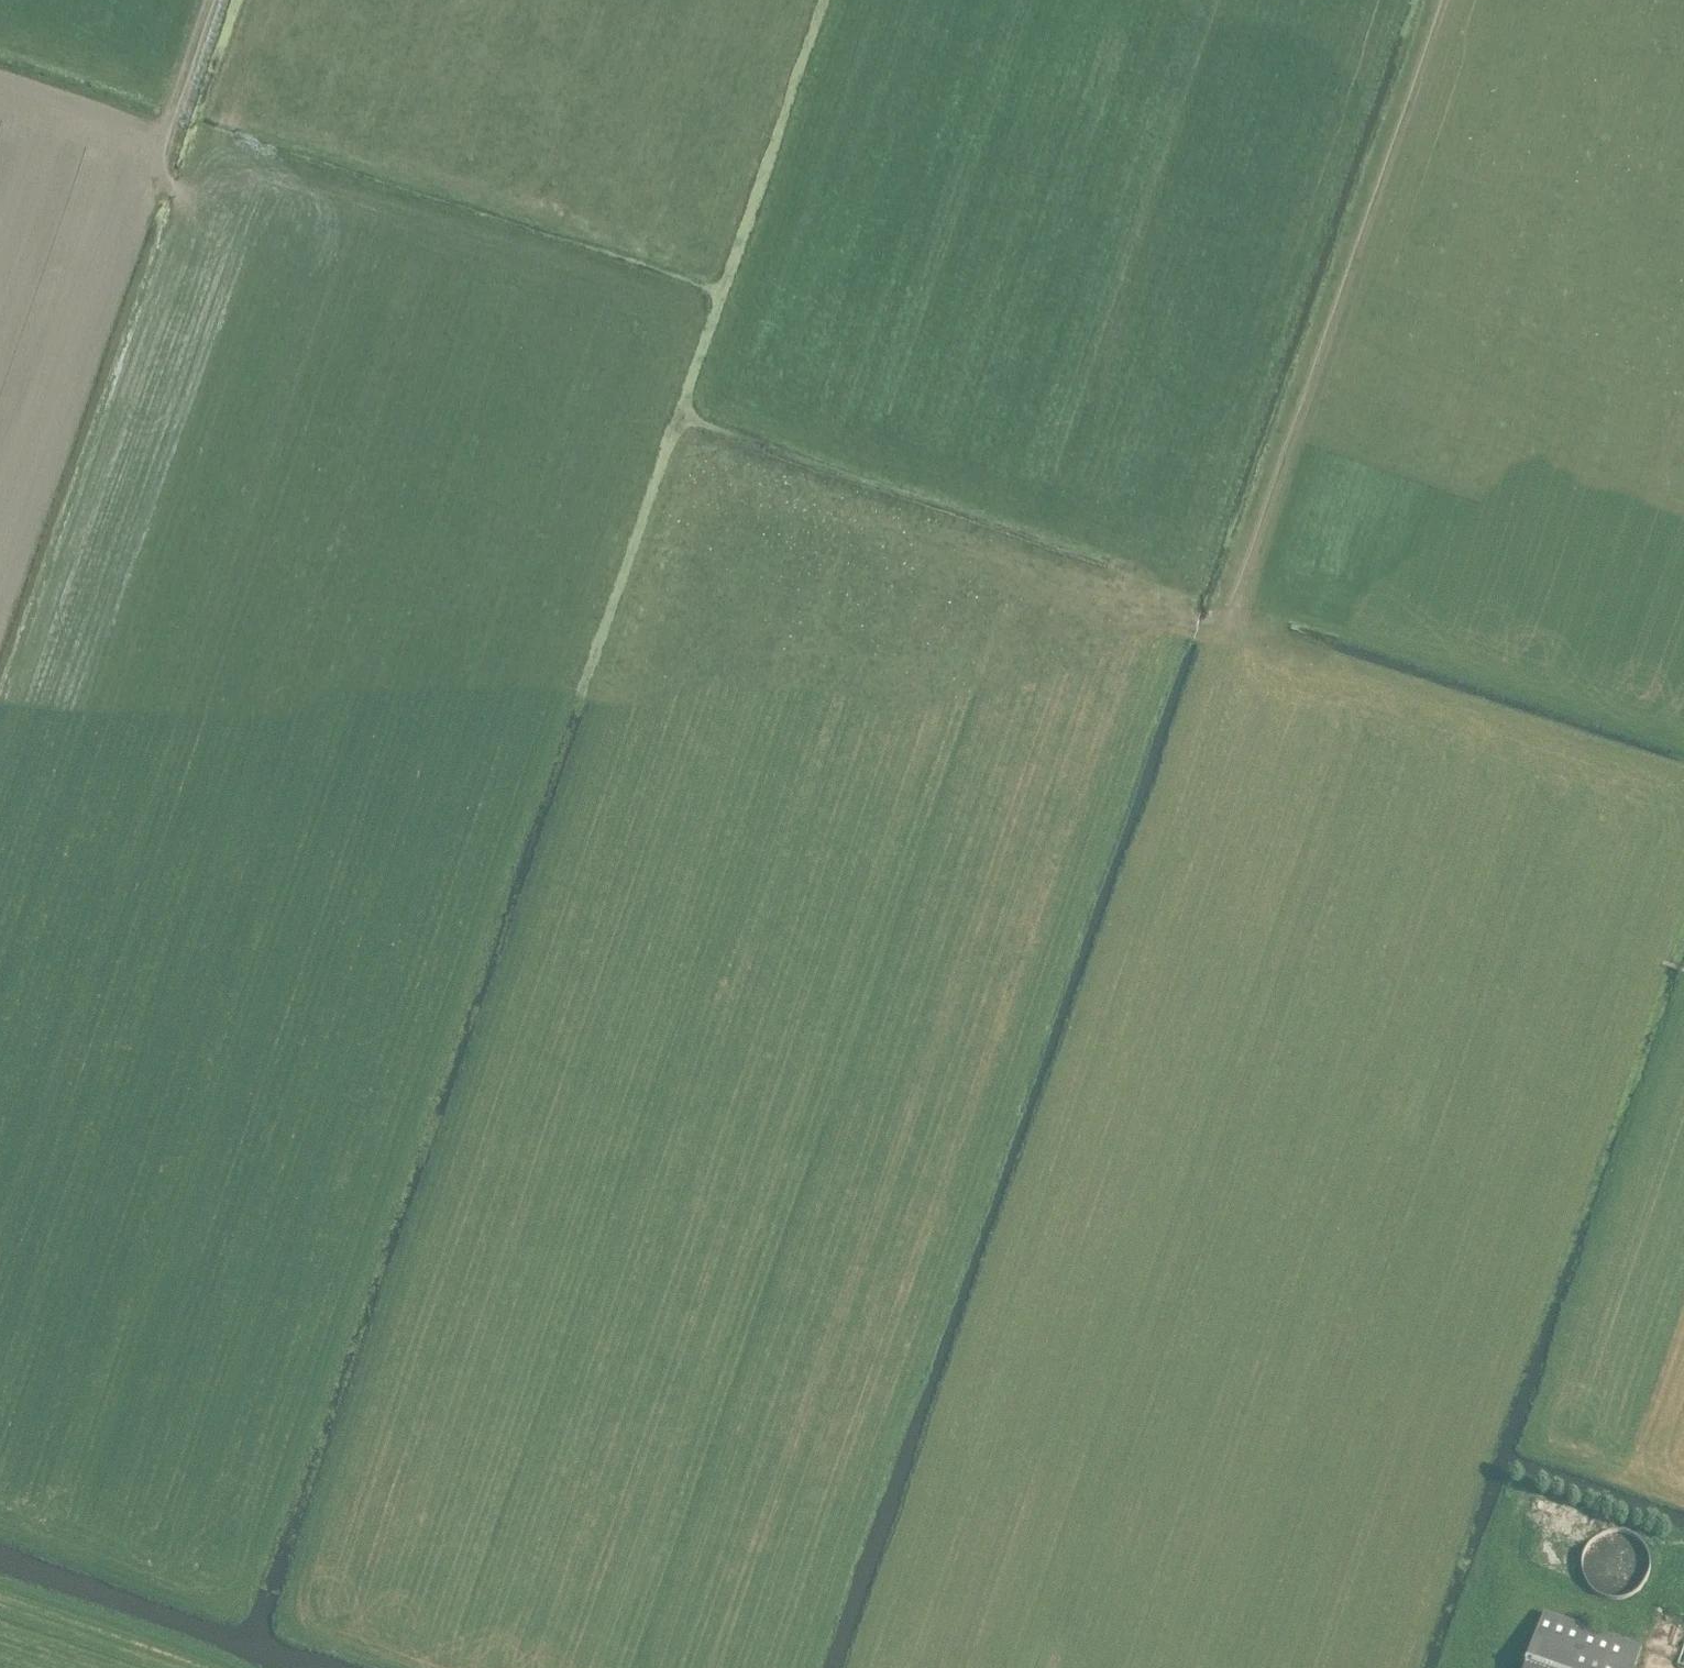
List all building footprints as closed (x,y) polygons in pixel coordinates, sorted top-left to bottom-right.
[(1644,1559),(1644,1558),(1643,1551),(1641,1545),(1638,1539),(1633,1534),(1629,1530),(1622,1526),(1615,1524),(1608,1524),(1604,1524),(1597,1526),(1590,1530),(1585,1534),(1581,1539),(1578,1546),(1576,1551),(1575,1558),(1576,1564),(1577,1570),(1580,1577),(1584,1581),(1589,1586),(1596,1590),(1601,1592),(1607,1593),(1612,1593),(1619,1591),(1626,1589),(1631,1585),(1637,1579),(1641,1573),(1643,1567),(1644,1559)] [(1641,1644),(1544,1609),(1523,1667),(1633,1667),(1641,1644)]
